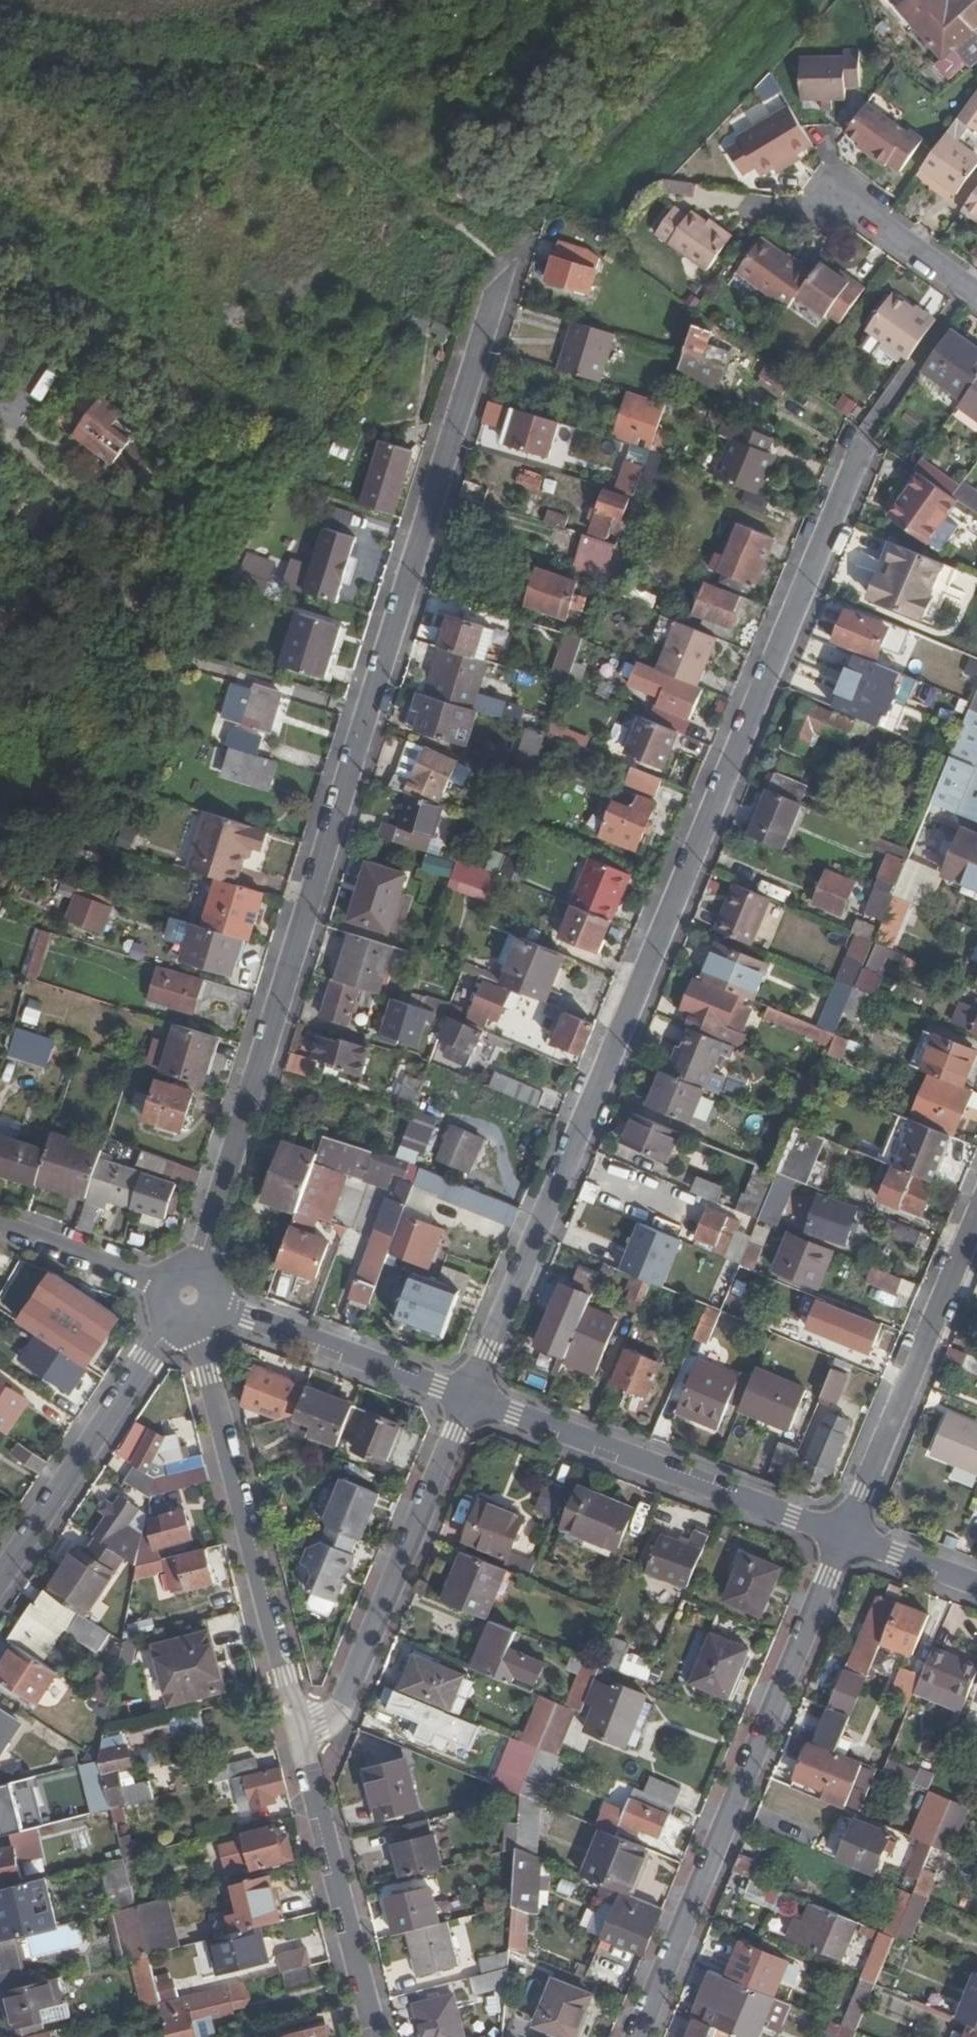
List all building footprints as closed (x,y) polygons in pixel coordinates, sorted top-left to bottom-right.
[(951,0),(912,0),(901,9),(947,59),(958,49),(974,69),(976,67),(976,31),(951,0)] [(951,0),(976,31),(976,0),(952,0),(951,0)] [(800,104),(845,104),(845,92),(860,92),(859,53),(846,53),(846,60),(799,59),(800,104)] [(922,173),(958,198),(976,172),(976,158),(969,153),(976,142),(976,97),(922,173)] [(907,137),(867,109),(847,137),(859,145),(867,151),(864,156),(884,170),(887,166),(901,175),(924,143),(910,133),(907,137)] [(808,143),(789,111),(774,122),(769,116),(737,137),(739,140),(726,149),(739,169),(752,161),(757,169),(774,158),(788,149),(791,153),(808,143)] [(855,150),(864,156),(867,151),(859,145),(855,150)] [(788,149),(774,158),(777,162),(791,153),(788,149)] [(667,183),(656,195),(690,201),(692,188),(667,183)] [(963,212),(976,223),(976,193),(963,212)] [(656,235),(709,273),(733,238),(717,227),(715,229),(708,225),(692,213),(688,219),(675,209),(656,235)] [(739,276),(789,313),(797,302),(814,279),(763,243),(739,276)] [(581,271),(588,254),(558,245),(546,283),(589,296),(596,276),(581,271)] [(601,263),(588,254),(581,271),(596,276),(601,263)] [(841,281),(822,267),(814,279),(797,302),(826,323),(836,310),(849,318),(867,293),(855,285),(852,288),(841,281)] [(844,277),(841,281),(852,288),(855,285),(844,277)] [(869,334),(910,363),(937,325),(924,315),(922,318),(915,313),(895,299),(869,334)] [(716,328),(699,316),(683,360),(680,370),(718,387),(731,357),(708,349),(716,328)] [(614,338),(573,325),(558,373),(599,385),(614,338)] [(953,331),(923,373),(965,402),(976,385),(976,348),(953,331)] [(791,382),(765,363),(756,375),(783,394),(791,382)] [(146,419),(81,377),(64,400),(69,403),(54,425),(64,433),(73,433),(115,463),(146,419)] [(965,402),(961,407),(976,419),(976,385),(965,402)] [(844,393),(837,408),(852,414),(859,400),(844,393)] [(631,396),(615,442),(651,454),(662,421),(645,415),(649,401),(631,396)] [(512,441),(545,451),(554,426),(537,420),(536,422),(519,417),(512,441)] [(769,455),(774,442),(740,426),(718,481),(761,499),(777,459),(769,455)] [(347,461),(353,445),(336,439),(330,455),(347,461)] [(382,443),(361,508),(394,518),(413,453),(382,443)] [(932,447),(916,471),(918,472),(924,477),(954,498),(963,486),(936,467),(944,456),(932,447)] [(628,465),(618,495),(634,500),(645,471),(628,465)] [(924,477),(918,472),(901,496),(907,501),(924,477)] [(954,498),(924,477),(907,501),(905,499),(892,518),(930,546),(961,503),(954,498)] [(490,490),(465,483),(460,498),(485,506),(490,490)] [(954,498),(961,503),(973,511),(976,506),(976,496),(963,486),(954,498)] [(624,528),(633,503),(608,493),(602,510),(596,508),(591,520),(596,523),(591,533),(609,539),(615,525),(624,528)] [(543,512),(540,523),(560,529),(564,519),(543,512)] [(777,541),(742,527),(721,575),(729,580),(727,586),(740,591),(743,585),(757,591),(777,541)] [(292,591),(337,605),(344,583),(351,562),(358,541),(329,531),(311,586),(297,581),(292,591)] [(577,568),(606,578),(617,547),(587,538),(577,568)] [(890,577),(896,564),(891,562),(898,546),(890,543),(877,572),(885,575),(890,577)] [(946,566),(898,546),(891,562),(896,564),(890,577),(885,575),(878,578),(872,594),(874,601),(923,621),(946,566)] [(359,564),(351,562),(344,583),(353,586),(359,564)] [(935,626),(958,571),(946,566),(923,621),(935,626)] [(527,606),(568,617),(571,607),(575,607),(577,600),(571,599),(576,579),(535,569),(527,606)] [(267,583),(261,580),(253,593),(261,595),(267,583)] [(738,614),(744,599),(710,585),(696,617),(730,631),(737,630),(741,625),(741,619),(738,614)] [(912,633),(850,607),(836,643),(851,650),(847,657),(863,664),(866,656),(879,661),(884,648),(903,656),(912,633)] [(324,683),(341,629),(300,616),(283,670),(324,683)] [(453,618),(443,649),(474,659),(484,628),(453,618)] [(659,672),(678,681),(699,689),(719,641),(679,624),(659,672)] [(484,628),(474,659),(486,663),(495,631),(484,628)] [(441,648),(432,680),(427,698),(478,713),(514,724),(517,714),(508,710),(509,707),(478,697),(489,664),(486,663),(474,659),(443,649),(441,648)] [(957,652),(951,668),(976,679),(976,660),(957,652)] [(566,688),(574,668),(564,664),(556,685),(566,688)] [(583,667),(575,664),(574,668),(566,689),(579,694),(587,673),(583,667)] [(659,672),(645,666),(635,688),(661,699),(658,707),(691,721),(703,693),(678,683),(678,681),(659,672)] [(837,684),(799,668),(790,691),(828,706),(837,684)] [(421,677),(416,694),(422,696),(427,698),(432,680),(421,677)] [(282,697),(257,689),(246,727),(270,734),(282,697)] [(427,698),(422,696),(411,732),(467,750),(478,713),(427,698)] [(788,747),(806,755),(813,740),(821,742),(823,736),(847,746),(854,731),(858,733),(861,728),(856,725),(857,724),(807,703),(788,747)] [(976,769),(976,716),(970,713),(951,759),(976,769)] [(681,735),(644,720),(630,755),(667,770),(681,735)] [(553,727),(550,735),(587,751),(590,742),(553,727)] [(521,729),(510,764),(519,766),(530,732),(521,729)] [(235,731),(233,746),(255,750),(257,735),(235,731)] [(492,758),(488,770),(532,784),(546,737),(530,732),(519,766),(510,764),(492,758)] [(392,792),(410,798),(439,807),(459,764),(427,750),(412,783),(400,777),(392,792)] [(277,768),(249,759),(241,782),(264,789),(268,782),(273,783),(277,768)] [(951,759),(931,805),(956,815),(976,769),(951,759)] [(657,798),(663,782),(609,760),(605,771),(628,781),(626,786),(657,798)] [(976,769),(956,815),(976,824),(976,769)] [(777,774),(771,791),(805,806),(812,789),(777,774)] [(771,791),(751,837),(786,851),(805,806),(771,791)] [(388,826),(382,841),(438,858),(443,844),(432,839),(443,808),(439,807),(410,798),(401,830),(388,826)] [(603,840),(637,853),(646,833),(652,836),(656,826),(650,824),(657,806),(641,799),(635,812),(618,805),(612,818),(602,814),(596,829),(606,832),(603,840)] [(251,826),(274,833),(278,822),(254,814),(251,826)] [(260,854),(267,834),(208,816),(190,873),(220,883),(236,888),(248,852),(260,854)] [(119,844),(134,848),(139,828),(125,824),(119,844)] [(976,890),(976,839),(963,833),(945,877),(976,890)] [(877,889),(894,896),(908,863),(889,856),(876,888),(877,889)] [(457,860),(452,890),(493,897),(498,868),(457,860)] [(612,925),(632,878),(595,862),(576,910),(612,925)] [(391,934),(409,878),(369,865),(352,921),(391,934)] [(816,904),(842,915),(856,884),(829,872),(816,904)] [(205,929),(246,942),(252,923),(256,924),(264,896),(236,888),(220,883),(205,929)] [(789,907),(737,885),(727,908),(743,915),(742,919),(754,924),(756,921),(779,930),(789,907)] [(894,896),(877,889),(867,914),(884,921),(885,916),(892,901),(894,896)] [(77,925),(104,934),(113,912),(81,899),(75,913),(80,916),(77,925)] [(892,901),(885,916),(899,921),(906,906),(892,901)] [(599,956),(612,925),(576,910),(563,941),(599,956)] [(235,977),(246,942),(205,929),(180,921),(175,937),(192,943),(186,962),(235,977)] [(858,936),(872,942),(877,930),(858,922),(853,934),(858,936)] [(42,980),(53,931),(39,929),(29,977),(42,980)] [(840,982),(856,989),(875,943),(872,942),(858,936),(840,982)] [(405,974),(412,954),(355,937),(339,983),(359,990),(381,996),(389,970),(405,974)] [(567,961),(524,943),(511,973),(554,992),(567,961)] [(718,946),(703,980),(707,982),(751,1001),(766,967),(718,946)] [(152,999),(195,1013),(204,985),(161,971),(152,999)] [(466,1008),(475,1012),(486,982),(477,980),(466,1008)] [(339,983),(333,981),(321,1018),(349,1026),(359,990),(339,983)] [(701,1033),(727,1043),(741,1007),(832,1046),(836,1036),(819,1029),(751,1001),(707,982),(705,986),(694,981),(682,1009),(688,1011),(706,1019),(701,1033)] [(486,982),(475,1012),(471,1023),(487,1029),(491,1020),(500,1023),(511,992),(486,982)] [(836,1036),(856,989),(840,982),(839,982),(819,1029),(836,1036)] [(418,1027),(423,1010),(396,1001),(384,1039),(400,1045),(407,1023),(418,1027)] [(556,1045),(586,1058),(598,1026),(549,1006),(544,1018),(563,1026),(556,1045)] [(27,1007),(24,1022),(41,1025),(44,1010),(27,1007)] [(688,1011),(683,1025),(695,1030),(701,1033),(706,1019),(688,1011)] [(468,1067),(484,1033),(453,1020),(443,1042),(449,1045),(443,1058),(468,1067)] [(168,1073),(206,1085),(221,1039),(182,1027),(168,1073)] [(40,1037),(16,1029),(9,1055),(32,1063),(33,1060),(40,1037)] [(670,1074),(708,1089),(727,1043),(701,1033),(695,1030),(683,1060),(677,1057),(670,1074)] [(832,1046),(829,1055),(841,1059),(848,1041),(836,1036),(832,1046)] [(932,1076),(963,1089),(976,1053),(976,1052),(938,1036),(929,1056),(917,1051),(909,1067),(932,1076)] [(55,1043),(40,1037),(33,1060),(48,1065),(55,1043)] [(363,1079),(365,1074),(372,1051),(345,1042),(343,1046),(322,1039),(315,1059),(344,1068),(343,1072),(358,1077),(363,1079)] [(429,1070),(414,1064),(410,1077),(425,1083),(429,1070)] [(448,1076),(429,1070),(425,1083),(424,1088),(440,1095),(442,1092),(448,1076)] [(670,1074),(666,1072),(653,1107),(694,1124),(708,1089),(670,1074)] [(791,1101),(807,1107),(818,1080),(803,1074),(791,1101)] [(493,1091),(541,1111),(547,1096),(500,1075),(493,1091)] [(407,1076),(397,1104),(415,1111),(424,1088),(425,1083),(410,1077),(407,1076)] [(958,1134),(969,1107),(974,1094),(963,1089),(932,1076),(915,1116),(958,1134)] [(194,1092),(158,1081),(146,1119),(182,1130),(194,1092)] [(424,1088),(415,1111),(435,1119),(438,1110),(442,1111),(448,1095),(442,1092),(440,1095),(424,1088)] [(976,1111),(976,1095),(974,1094),(969,1107),(976,1111)] [(435,1119),(415,1111),(412,1119),(432,1126),(435,1119)] [(681,1133),(635,1114),(624,1143),(668,1162),(681,1133)] [(904,1117),(886,1162),(897,1167),(914,1174),(935,1182),(953,1137),(904,1117)] [(468,1172),(484,1139),(455,1126),(441,1160),(468,1172)] [(799,1127),(779,1174),(809,1186),(815,1173),(819,1174),(824,1162),(820,1160),(829,1138),(799,1127)] [(102,1150),(53,1134),(47,1152),(38,1182),(86,1197),(99,1160),(102,1150)] [(47,1152),(0,1138),(0,1172),(37,1184),(38,1182),(47,1152)] [(267,1199),(300,1211),(317,1164),(320,1155),(287,1144),(267,1199)] [(370,1161),(323,1145),(320,1155),(366,1171),(370,1161)] [(401,1147),(397,1157),(416,1165),(420,1154),(401,1147)] [(201,1172),(142,1150),(138,1165),(198,1187),(201,1172)] [(354,1297),(372,1305),(392,1250),(404,1215),(422,1167),(416,1165),(397,1157),(378,1151),(368,1180),(386,1187),(387,1183),(390,1184),(394,1175),(404,1178),(397,1200),(389,1198),(354,1297)] [(76,1227),(95,1234),(103,1210),(100,1209),(104,1198),(165,1218),(176,1186),(99,1160),(86,1197),(76,1227)] [(317,1217),(333,1170),(317,1164),(300,1211),(317,1217)] [(744,1196),(738,1211),(760,1220),(779,1174),(760,1166),(748,1197),(744,1196)] [(463,1197),(468,1186),(422,1167),(404,1215),(416,1220),(430,1184),(463,1197)] [(914,1176),(914,1174),(897,1167),(883,1200),(923,1217),(936,1185),(914,1176)] [(319,1218),(333,1223),(350,1175),(333,1170),(317,1217),(319,1218)] [(695,1192),(723,1202),(730,1185),(702,1175),(695,1192)] [(494,1220),(502,1200),(468,1186),(463,1197),(460,1206),(494,1220)] [(848,1245),(858,1209),(821,1197),(811,1232),(825,1236),(824,1238),(848,1245)] [(506,1241),(520,1208),(502,1200),(494,1220),(488,1233),(506,1241)] [(588,1257),(629,1266),(640,1218),(598,1209),(588,1257)] [(699,1244),(728,1256),(739,1231),(727,1226),(731,1217),(711,1209),(699,1238),(701,1238),(699,1244)] [(314,1235),(319,1218),(317,1217),(300,1211),(281,1265),(317,1279),(330,1242),(314,1235)] [(404,1215),(392,1250),(433,1266),(446,1231),(416,1220),(404,1215)] [(627,1269),(672,1284),(689,1235),(643,1220),(627,1269)] [(924,1233),(899,1223),(892,1239),(917,1249),(924,1233)] [(348,1228),(339,1255),(353,1259),(362,1233),(348,1228)] [(837,1252),(793,1233),(779,1265),(785,1267),(784,1272),(799,1278),(802,1274),(823,1283),(837,1252)] [(741,1265),(754,1271),(763,1248),(750,1243),(741,1265)] [(447,1265),(442,1279),(471,1288),(475,1274),(447,1265)] [(739,1307),(754,1271),(741,1265),(726,1302),(739,1307)] [(898,1294),(904,1280),(874,1267),(868,1283),(898,1294)] [(38,1335),(40,1337),(54,1316),(24,1297),(30,1289),(0,1268),(0,1304),(23,1320),(20,1324),(38,1335)] [(639,1313),(640,1314),(652,1284),(614,1268),(629,1294),(639,1313)] [(587,1308),(598,1280),(585,1274),(578,1292),(565,1287),(540,1345),(568,1358),(587,1308)] [(442,1339),(459,1293),(415,1276),(398,1323),(442,1339)] [(639,1313),(629,1294),(625,1307),(639,1313)] [(351,1306),(369,1313),(372,1305),(354,1297),(351,1306)] [(874,1348),(882,1326),(820,1303),(817,1311),(811,1309),(807,1320),(813,1321),(810,1331),(852,1348),(855,1341),(874,1348)] [(708,1307),(695,1337),(709,1343),(721,1313),(708,1307)] [(587,1308),(568,1358),(599,1371),(618,1321),(587,1308)] [(771,1334),(794,1343),(799,1331),(775,1323),(771,1334)] [(69,1392),(86,1368),(40,1337),(38,1335),(22,1360),(69,1392)] [(970,1354),(952,1346),(947,1359),(965,1367),(970,1354)] [(660,1365),(626,1352),(614,1383),(649,1396),(660,1365)] [(970,1354),(965,1367),(976,1372),(976,1357),(970,1354)] [(679,1411),(719,1427),(740,1374),(700,1358),(679,1411)] [(758,1368),(743,1408),(790,1428),(807,1388),(758,1368)] [(289,1419),(292,1418),(304,1387),(259,1370),(246,1404),(285,1420),(289,1419)] [(850,1376),(834,1370),(822,1399),(838,1405),(850,1376)] [(6,1433),(29,1400),(0,1381),(0,1428),(6,1433)] [(346,1431),(354,1408),(307,1389),(295,1417),(292,1418),(289,1419),(294,1431),(339,1449),(346,1431)] [(246,1404),(243,1404),(247,1421),(249,1428),(285,1420),(246,1404)] [(401,1425),(355,1407),(354,1408),(346,1431),(360,1437),(355,1450),(386,1463),(401,1425)] [(808,1479),(823,1484),(827,1476),(830,1478),(831,1475),(833,1475),(848,1439),(845,1437),(851,1422),(847,1419),(846,1413),(842,1411),(838,1411),(835,1414),(830,1413),(824,1428),(820,1427),(806,1464),(808,1465),(806,1469),(810,1471),(808,1479)] [(976,1472),(976,1427),(950,1415),(933,1454),(976,1472)] [(135,1467),(150,1437),(131,1427),(115,1452),(135,1467)] [(169,1477),(178,1475),(207,1468),(203,1454),(183,1459),(178,1437),(159,1442),(150,1437),(135,1467),(154,1479),(161,1464),(166,1464),(169,1477)] [(12,1454),(40,1474),(49,1462),(20,1442),(12,1454)] [(774,1463),(792,1471),(801,1450),(783,1442),(774,1463)] [(125,1481),(153,1500),(157,1481),(154,1479),(135,1467),(125,1481)] [(182,1488),(210,1481),(207,1468),(178,1475),(182,1488)] [(325,1540),(352,1550),(357,1552),(380,1494),(345,1478),(343,1481),(332,1485),(337,1495),(322,1533),(325,1540)] [(555,1520),(565,1494),(550,1488),(540,1513),(555,1520)] [(618,1550),(634,1510),(582,1489),(565,1529),(618,1550)] [(95,1536),(112,1548),(128,1525),(139,1508),(122,1497),(116,1506),(108,1501),(102,1511),(109,1516),(95,1536)] [(509,1569),(531,1579),(537,1566),(510,1555),(524,1519),(481,1501),(461,1550),(465,1552),(509,1569)] [(151,1509),(151,1510),(156,1527),(153,1528),(158,1547),(193,1537),(185,1511),(176,1513),(173,1502),(151,1509)] [(145,1535),(149,1515),(139,1508),(128,1525),(145,1535)] [(144,1540),(145,1535),(128,1525),(112,1548),(127,1558),(138,1567),(144,1540)] [(689,1588),(709,1536),(696,1531),(687,1554),(662,1544),(657,1559),(662,1561),(656,1575),(689,1588)] [(112,1548),(95,1536),(84,1554),(67,1579),(62,1575),(49,1594),(80,1614),(87,1618),(127,1558),(112,1548)] [(155,1563),(149,1538),(144,1540),(138,1567),(155,1563)] [(346,1565),(352,1550),(325,1540),(318,1555),(346,1565)] [(67,1579),(84,1554),(78,1550),(62,1575),(67,1579)] [(465,1552),(444,1602),(488,1620),(509,1569),(465,1552)] [(180,1560),(179,1557),(155,1563),(138,1567),(136,1579),(167,1571),(172,1593),(214,1582),(207,1553),(180,1560)] [(350,1568),(346,1565),(318,1555),(317,1554),(304,1562),(295,1579),(301,1581),(305,1592),(301,1604),(331,1616),(350,1568)] [(763,1616),(782,1569),(744,1555),(726,1600),(763,1616)] [(80,1614),(49,1594),(39,1609),(33,1607),(11,1639),(20,1645),(43,1661),(56,1642),(65,1629),(68,1632),(80,1614)] [(883,1643),(899,1604),(878,1594),(831,1706),(853,1716),(883,1643)] [(928,1616),(899,1604),(883,1643),(912,1655),(928,1616)] [(87,1618),(80,1614),(68,1632),(65,1629),(56,1642),(67,1649),(75,1638),(92,1649),(104,1630),(87,1618)] [(122,1641),(133,1639),(136,1621),(127,1619),(122,1641)] [(155,1620),(141,1623),(145,1636),(158,1632),(155,1620)] [(490,1642),(479,1670),(514,1684),(517,1676),(538,1685),(546,1664),(513,1650),(520,1632),(492,1621),(485,1640),(490,1642)] [(172,1704),(225,1690),(210,1635),(158,1648),(172,1704)] [(729,1698),(749,1650),(713,1636),(694,1684),(729,1698)] [(602,1665),(620,1672),(633,1644),(613,1637),(602,1665)] [(132,1658),(136,1638),(133,1639),(122,1641),(120,1655),(132,1658)] [(485,1640),(474,1668),(479,1670),(490,1642),(485,1640)] [(43,1661),(20,1645),(1,1674),(41,1703),(61,1674),(43,1661)] [(934,1649),(921,1680),(916,1693),(929,1698),(931,1696),(936,1683),(969,1697),(976,1678),(976,1668),(934,1649)] [(418,1657),(403,1694),(451,1713),(465,1677),(418,1657)] [(567,1706),(575,1710),(584,1713),(602,1665),(585,1658),(567,1706)] [(89,1693),(96,1698),(102,1701),(109,1706),(115,1677),(104,1670),(89,1693)] [(916,1693),(921,1680),(902,1672),(892,1698),(910,1706),(916,1693)] [(627,1745),(646,1697),(621,1686),(618,1691),(598,1683),(590,1702),(599,1706),(590,1730),(627,1745)] [(964,1710),(969,1697),(936,1683),(931,1696),(964,1710)] [(403,1694),(398,1692),(391,1709),(441,1729),(444,1723),(470,1734),(476,1723),(451,1713),(403,1694)] [(542,1699),(525,1742),(541,1749),(559,1706),(542,1699)] [(109,1706),(102,1701),(94,1713),(106,1720),(109,1706)] [(559,1706),(541,1749),(555,1755),(566,1727),(568,1728),(575,1710),(567,1706),(560,1703),(559,1706)] [(814,1743),(837,1753),(853,1716),(831,1706),(814,1743)] [(20,1724),(0,1711),(0,1754),(20,1724)] [(146,1726),(145,1723),(125,1728),(128,1746),(130,1746),(170,1737),(164,1722),(146,1726)] [(476,1723),(470,1734),(468,1740),(496,1751),(489,1768),(500,1772),(514,1738),(476,1723)] [(500,1772),(495,1785),(520,1795),(522,1796),(526,1787),(539,1755),(541,1749),(525,1742),(514,1738),(500,1772)] [(134,1768),(130,1746),(128,1746),(99,1752),(98,1760),(111,1810),(134,1804),(156,1798),(152,1781),(125,1787),(121,1772),(134,1768)] [(847,1803),(861,1767),(810,1748),(797,1783),(847,1803)] [(539,1755),(526,1787),(552,1797),(557,1784),(560,1786),(566,1771),(563,1770),(565,1765),(539,1755)] [(234,1778),(261,1771),(258,1757),(231,1764),(234,1778)] [(892,1757),(887,1770),(915,1780),(920,1767),(892,1757)] [(111,1810),(98,1760),(82,1765),(96,1814),(111,1810)] [(379,1819),(419,1808),(407,1761),(366,1771),(379,1819)] [(480,1764),(475,1777),(495,1785),(500,1772),(489,1768),(480,1764)] [(275,1794),(288,1791),(282,1766),(261,1771),(234,1778),(238,1795),(251,1792),(255,1807),(268,1804),(276,1802),(275,1794)] [(932,1789),(938,1773),(922,1767),(916,1783),(932,1789)] [(646,1792),(676,1805),(683,1789),(652,1777),(646,1792)] [(25,1827),(12,1780),(0,1783),(0,1833),(25,1827)] [(195,1841),(272,1821),(268,1804),(255,1807),(251,1792),(238,1795),(242,1812),(198,1824),(200,1829),(193,1831),(195,1841)] [(518,1849),(538,1857),(541,1804),(522,1796),(518,1836),(518,1849)] [(662,1838),(671,1817),(633,1801),(621,1828),(640,1835),(643,1830),(662,1838)] [(134,1804),(111,1810),(123,1858),(143,1853),(140,1840),(135,1842),(132,1833),(128,1834),(125,1822),(129,1820),(127,1813),(136,1810),(134,1804)] [(426,1819),(395,1827),(399,1844),(396,1845),(404,1877),(443,1868),(435,1835),(430,1836),(426,1819)] [(858,1820),(840,1862),(875,1876),(880,1864),(885,1852),(894,1855),(899,1844),(901,1838),(858,1820)] [(941,1828),(942,1826),(927,1820),(919,1840),(921,1841),(933,1846),(941,1828)] [(279,1840),(276,1827),(244,1835),(246,1842),(222,1847),(227,1868),(251,1861),(253,1869),(294,1859),(289,1838),(279,1840)] [(933,1846),(947,1852),(955,1834),(941,1828),(933,1846)] [(625,1892),(630,1894),(649,1848),(603,1829),(584,1876),(605,1884),(625,1892)] [(0,1838),(0,1849),(16,1844),(21,1843),(19,1833),(0,1838)] [(506,1852),(518,1849),(518,1836),(507,1836),(506,1852)] [(904,1888),(915,1893),(933,1846),(921,1841),(918,1852),(899,1844),(894,1855),(885,1852),(880,1864),(909,1876),(904,1888)] [(789,1861),(747,1842),(741,1855),(770,1867),(784,1873),(789,1861)] [(0,1849),(0,1880),(25,1873),(16,1844),(0,1849)] [(915,1893),(929,1898),(941,1868),(953,1873),(959,1857),(947,1852),(933,1846),(915,1893)] [(506,1868),(516,1866),(518,1849),(506,1852),(502,1853),(506,1868)] [(532,1914),(533,1907),(535,1877),(541,1877),(542,1859),(538,1857),(518,1849),(516,1866),(513,1907),(532,1914)] [(770,1867),(741,1855),(735,1870),(754,1878),(764,1882),(770,1867)] [(113,1912),(135,1907),(123,1858),(100,1864),(113,1912)] [(0,1889),(0,1922),(5,1940),(17,1937),(59,1926),(46,1877),(0,1889)] [(259,1928),(282,1922),(270,1877),(235,1886),(241,1911),(217,1917),(223,1936),(259,1928)] [(781,1889),(764,1882),(754,1878),(747,1893),(774,1905),(781,1889)] [(599,1899),(619,1907),(625,1892),(605,1884),(599,1899)] [(387,1899),(396,1936),(407,1933),(441,1925),(431,1888),(387,1899)] [(901,1895),(912,1900),(915,1893),(904,1888),(901,1895)] [(607,1937),(645,1954),(664,1909),(630,1894),(625,1892),(619,1907),(607,1937)] [(177,1948),(165,1899),(135,1907),(148,1956),(177,1948)] [(844,1958),(858,1923),(813,1903),(804,1925),(795,1921),(789,1935),(844,1958)] [(135,1907),(113,1912),(120,1942),(115,1944),(120,1962),(128,1960),(148,1956),(135,1907)] [(513,1907),(513,1917),(539,1927),(547,1913),(533,1907),(532,1914),(513,1907)] [(441,1925),(407,1933),(417,1976),(458,1965),(448,1923),(441,1925)] [(463,1962),(473,1959),(464,1923),(453,1926),(463,1962)] [(268,1965),(259,1928),(223,1936),(211,1939),(220,1976),(268,1965)] [(877,1984),(896,1939),(883,1933),(864,1979),(877,1984)] [(17,1937),(5,1940),(0,1941),(0,1952),(7,1951),(8,1956),(21,1953),(17,1937)] [(211,1939),(197,1943),(206,1980),(220,1976),(211,1939)] [(743,1944),(728,1978),(735,1981),(775,1998),(789,1963),(743,1944)] [(309,1965),(311,1965),(307,1948),(283,1954),(280,1959),(283,1972),(309,1965)] [(524,1955),(510,1949),(510,1951),(509,1958),(521,1962),(524,1955)] [(0,1974),(4,1992),(29,1986),(21,1953),(8,1956),(7,1951),(0,1952),(0,1954),(4,1973),(0,1974)] [(480,1959),(484,1975),(509,1970),(509,1958),(510,1951),(480,1959)] [(145,2007),(159,2003),(148,1956),(128,1960),(145,2007)] [(314,1985),(309,1965),(283,1972),(289,1992),(314,1985)] [(484,1975),(472,1979),(477,1995),(508,1986),(509,1970),(484,1975)] [(173,1974),(158,1977),(160,1983),(174,1979),(173,1974)] [(4,1992),(1,1993),(7,2017),(12,2016),(14,2027),(44,2020),(42,2008),(63,2002),(57,1978),(29,1986),(4,1992)] [(181,1996),(177,1978),(174,1979),(160,1983),(164,2000),(181,1996)] [(735,1981),(728,1978),(709,2025),(715,2028),(735,1981)] [(857,2032),(877,1984),(864,1979),(844,2027),(857,2032)] [(593,1995),(555,1980),(537,2025),(567,2036),(575,2036),(593,1995)] [(735,1981),(715,2028),(729,2034),(737,2036),(760,2036),(776,1998),(775,1998),(735,1981)] [(244,1983),(229,1987),(235,2010),(246,2008),(252,1998),(244,1983)] [(976,2026),(976,1986),(974,1984),(960,2019),(973,2025),(976,2026)] [(212,2017),(235,2012),(235,2010),(229,1987),(229,1986),(159,2003),(166,2029),(168,2036),(217,2036),(212,2017)] [(422,2036),(464,2036),(454,1996),(414,2007),(422,2036)] [(149,2033),(166,2029),(159,2003),(145,2007),(142,2007),(149,2033)] [(17,2036),(28,2036),(47,2032),(44,2020),(14,2027),(17,2036)] [(697,2021),(690,2036),(727,2036),(729,2034),(715,2028),(709,2025),(697,2021)] [(973,2025),(968,2036),(976,2036),(976,2026),(973,2025)] [(327,2028),(291,2036),(329,2036),(327,2028)]
